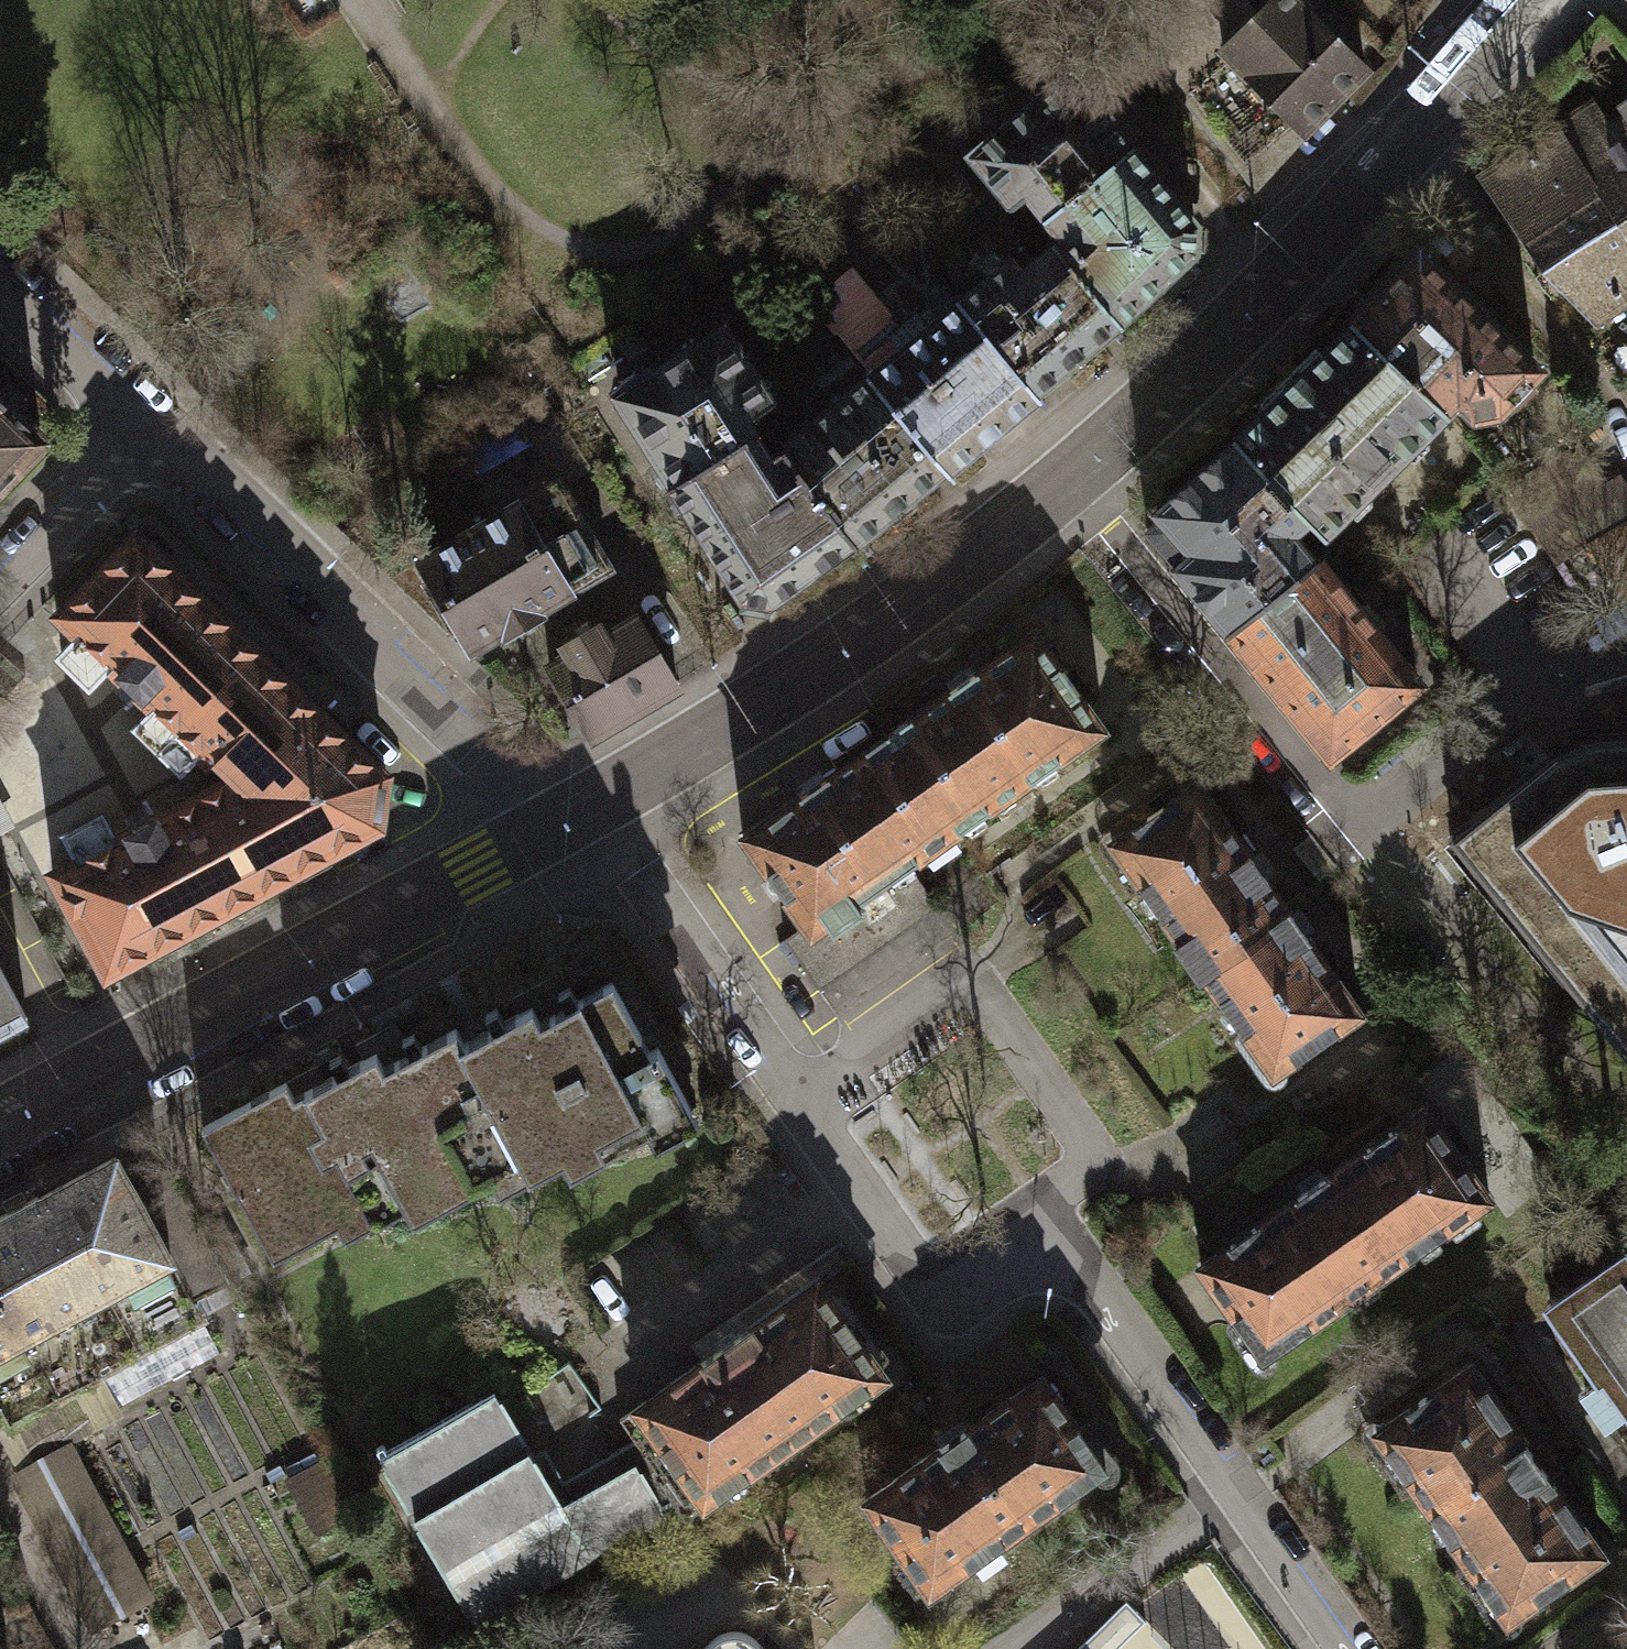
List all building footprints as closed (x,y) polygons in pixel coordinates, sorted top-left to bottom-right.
[(1218,57),(1225,65),(1304,144),(1375,74),(1301,0),(1277,0),(1218,57)] [(1304,144),(1225,65),(1187,101),(1254,193),(1304,144)] [(1027,192),(1045,213),(1127,144),(1067,74),(969,156),(1011,205),(1027,192)] [(1626,118),(1604,132),(1591,111),(1560,130),(1619,222),(1604,231),(1626,267),(1626,120),(1626,118)] [(1560,130),(1482,179),(1537,265),(1589,317),(1626,293),(1626,267),(1604,231),(1619,222),(1560,130)] [(1065,236),(1056,243),(1128,323),(1192,254),(1192,222),(1127,144),(1045,213),(1065,236)] [(1012,256),(964,296),(1046,392),(1128,323),(1056,243),(1025,270),(1012,256)] [(1426,249),(1353,322),(1460,427),(1467,419),(1483,436),(1514,430),(1554,378),(1426,249)] [(913,339),(872,374),(951,473),(1046,392),(964,296),(913,339)] [(650,362),(609,388),(671,485),(765,422),(757,414),(785,397),(734,317),(654,368),(650,362)] [(1353,322),(1236,441),(1321,534),(1340,550),(1460,427),(1353,322)] [(872,374),(790,435),(861,542),(951,473),(872,374)] [(41,441),(0,401),(0,483),(41,441)] [(765,422),(671,485),(743,602),(776,606),(861,542),(790,435),(779,443),(765,422)] [(498,515),(555,482),(527,434),(470,467),(498,515)] [(1140,524),(1241,646),(1326,575),(1304,548),(1321,534),(1236,441),(1140,524)] [(498,515),(420,560),(470,647),(504,628),(507,633),(541,614),(538,609),(608,568),(558,481),(555,482),(498,515)] [(105,662),(173,729),(252,649),(136,535),(56,616),(76,635),(59,653),(87,680),(105,662)] [(1326,575),(1241,646),(1345,768),(1429,697),(1326,575)] [(571,652),(552,663),(590,731),(677,683),(638,613),(631,617),(624,605),(563,639),(571,652)] [(1039,630),(885,734),(950,830),(992,802),(1001,814),(1029,795),(1021,784),(1105,727),(1039,630)] [(381,773),(252,649),(173,729),(206,764),(217,763),(229,775),(196,793),(251,893),(377,825),(381,773)] [(885,734),(741,831),(803,923),(808,931),(907,864),(922,854),(930,865),(960,844),(950,830),(885,734)] [(1458,855),(1626,1060),(1626,754),(1602,755),(1555,772),(1458,855)] [(106,972),(251,893),(196,793),(112,839),(99,816),(66,834),(79,857),(52,872),(106,972)] [(1213,993),(1301,935),(1211,800),(1126,856),(1213,993)] [(808,931),(803,923),(781,938),(817,990),(937,909),(907,864),(808,931)] [(1301,935),(1213,993),(1281,1090),(1365,1031),(1301,935)] [(24,1016),(0,971),(0,1029),(24,1016)] [(538,1050),(531,1035),(470,1068),(534,1189),(565,1173),(576,1184),(597,1173),(607,1168),(653,1143),(660,1155),(694,1137),(659,1072),(651,1075),(616,1009),(586,1024),(577,1029),(538,1050)] [(389,1073),(381,1059),(292,1106),(310,1140),(296,1147),(319,1195),(331,1186),(335,1192),(362,1241),(403,1224),(414,1245),(475,1213),(490,1205),(498,1220),(536,1200),(528,1184),(516,1163),(482,1104),(477,1095),(461,1068),(447,1042),(389,1073)] [(319,1195),(296,1147),(276,1104),(206,1137),(268,1266),(342,1230),(350,1246),(362,1241),(335,1192),(331,1186),(319,1195)] [(1268,1373),(1498,1214),(1434,1123),(1204,1282),(1268,1373)] [(170,1258),(134,1190),(116,1156),(0,1218),(0,1349),(170,1258)] [(170,1258),(194,1303),(230,1284),(169,1171),(134,1190),(170,1258)] [(1546,1304),(1597,1376),(1601,1373),(1626,1409),(1626,1258),(1621,1250),(1546,1304)] [(0,1349),(0,1413),(8,1428),(12,1426),(100,1379),(117,1411),(222,1355),(194,1303),(170,1258),(0,1349)] [(719,1326),(623,1394),(699,1500),(891,1363),(815,1258),(719,1326)] [(1042,1353),(854,1485),(929,1591),(1116,1459),(1042,1353)] [(100,1379),(12,1426),(32,1463),(72,1441),(120,1415),(117,1411),(100,1379)] [(1516,1640),(1611,1573),(1480,1386),(1384,1452),(1516,1640)] [(500,1401),(381,1469),(414,1525),(422,1539),(473,1625),(648,1523),(663,1512),(675,1507),(634,1440),(561,1484),(540,1450),(500,1401)] [(72,1441),(32,1463),(9,1474),(92,1632),(155,1599),(72,1441)] [(326,1457),(284,1476),(309,1531),(351,1512),(326,1457)] [(1078,1648),(1116,1648),(1143,1622),(1124,1603),(1078,1648)] [(756,1639),(747,1634),(741,1632),(734,1632),(726,1632),(717,1636),(704,1648),(765,1648),(756,1639)]
